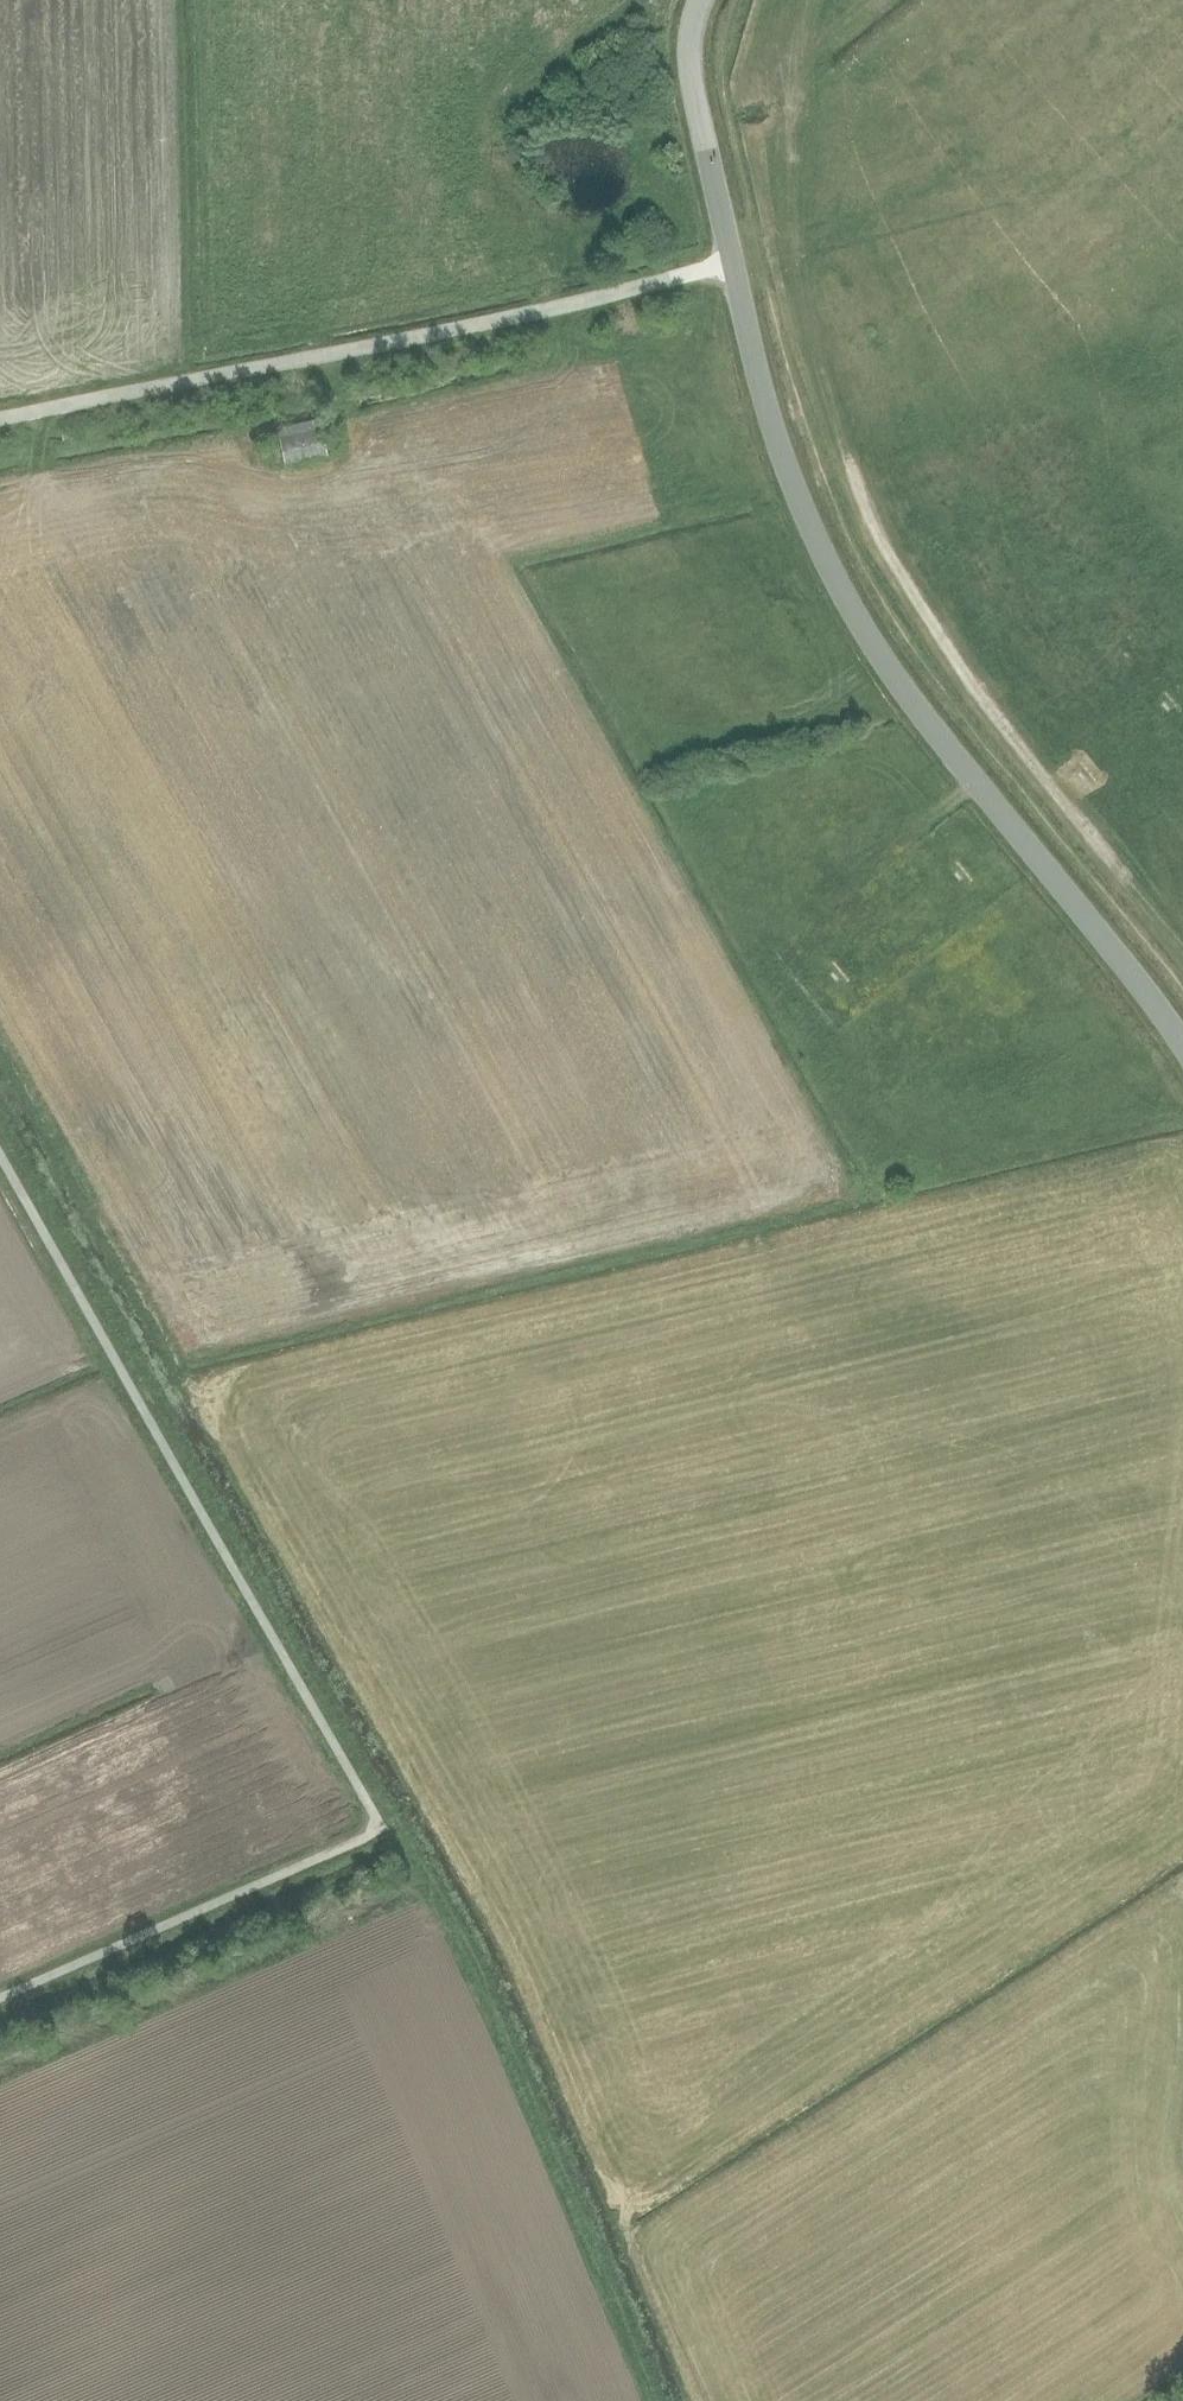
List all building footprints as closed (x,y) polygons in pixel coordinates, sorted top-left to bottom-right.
[(286,463),(327,454),(319,418),(278,428),(286,463)]
